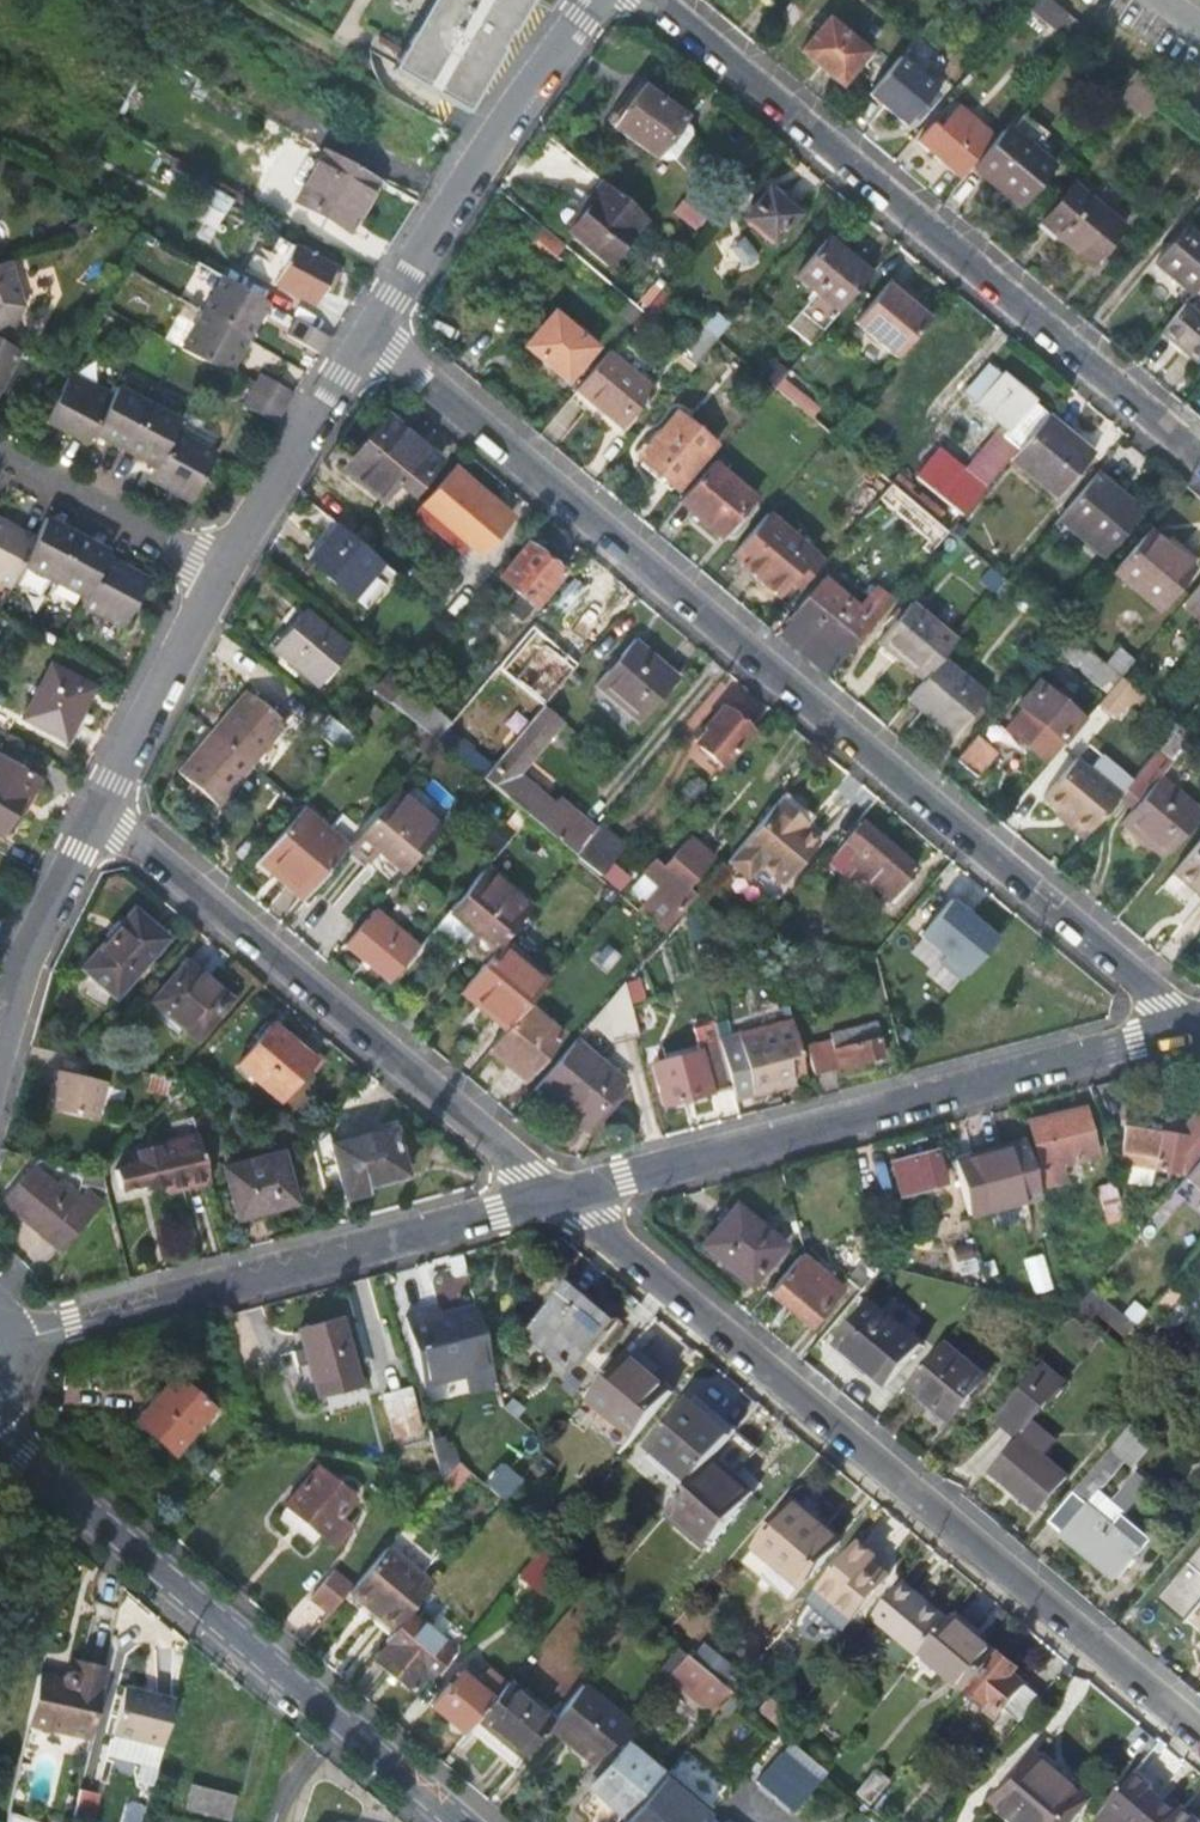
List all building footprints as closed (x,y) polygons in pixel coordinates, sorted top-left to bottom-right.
[(411,28),(399,50),(464,88),(514,0),(427,0),(411,28)] [(560,0),(527,0),(552,11),(560,0)] [(1027,5),(1057,30),(1070,14),(1053,0),(1031,0),(1027,5)] [(840,81),(854,64),(865,51),(826,18),(801,50),(840,81)] [(399,50),(411,28),(405,24),(380,67),(453,108),(464,88),(399,50)] [(934,86),(900,55),(868,93),(904,123),(934,86)] [(1112,67),(1127,80),(1136,70),(1120,57),(1112,67)] [(1127,80),(1117,93),(1145,117),(1164,94),(1136,70),(1127,80)] [(681,119),(640,89),(612,128),(652,158),(681,119)] [(990,133),(956,105),(938,126),(931,122),(916,139),(957,174),(990,133)] [(1025,149),(1001,130),(971,166),(1003,194),(1012,183),(1028,196),(1053,168),(1035,153),(1038,149),(1030,143),(1025,149)] [(395,140),(389,137),(380,156),(385,158),(395,140)] [(347,233),(377,180),(325,151),(294,202),(347,233)] [(191,212),(221,225),(234,194),(204,181),(191,212)] [(607,264),(646,218),(602,181),(587,199),(589,203),(567,231),(607,264)] [(1124,224),(1075,182),(1042,220),(1091,262),(1124,224)] [(798,214),(768,189),(745,219),(774,244),(798,214)] [(1190,294),(1199,283),(1199,238),(1186,226),(1153,264),(1190,294)] [(559,250),(535,230),(521,245),(546,265),(559,250)] [(788,327),(810,345),(857,289),(869,275),(826,239),(794,277),(815,295),(788,327)] [(270,280),(311,303),(332,266),(291,244),(270,280)] [(9,256),(0,259),(0,339),(5,341),(23,306),(9,256)] [(223,277),(204,312),(248,336),(268,302),(223,277)] [(897,357),(930,317),(903,294),(907,289),(893,277),(855,322),(897,357)] [(1181,304),(1158,331),(1194,363),(1199,356),(1199,320),(1181,304)] [(204,312),(184,349),(207,362),(227,373),(248,336),(204,312)] [(602,342),(575,318),(569,324),(555,312),(526,346),(567,382),(602,342)] [(720,316),(707,330),(717,339),(729,324),(720,316)] [(680,356),(694,366),(717,339),(707,330),(705,328),(680,356)] [(19,349),(5,341),(0,339),(0,384),(19,349)] [(576,390),(617,425),(636,402),(642,407),(655,392),(608,353),(576,390)] [(776,363),(763,378),(775,387),(782,378),(787,372),(776,363)] [(1000,375),(989,366),(985,371),(996,380),(1000,375)] [(112,390),(70,367),(67,373),(44,416),(87,439),(91,430),(112,390)] [(976,402),(1023,442),(1042,420),(1046,414),(1000,375),(996,380),(985,371),(971,388),(981,397),(976,402)] [(261,373),(253,388),(288,408),(295,398),(297,393),(261,373)] [(816,407),(782,378),(775,387),(810,417),(816,407)] [(148,398),(117,382),(112,390),(91,430),(123,447),(148,398)] [(246,401),(280,420),(288,408),(253,388),(246,401)] [(966,393),(976,402),(981,397),(971,388),(966,393)] [(179,415),(148,398),(123,447),(154,464),(174,426),(179,415)] [(623,430),(642,407),(636,402),(617,425),(623,430)] [(713,441),(680,413),(644,457),(677,484),(713,441)] [(437,462),(387,420),(378,430),(381,434),(351,469),(384,497),(398,480),(412,492),(437,462)] [(1070,444),(1042,420),(1023,442),(1009,459),(1055,498),(1092,455),(1074,440),(1070,444)] [(217,450),(174,426),(154,464),(148,475),(170,487),(189,499),(201,477),(217,450)] [(916,473),(953,504),(962,510),(985,483),(939,444),(916,473)] [(755,497),(713,462),(680,501),(722,536),(755,497)] [(489,500),(452,469),(422,506),(457,536),(470,521),(474,524),(472,529),(479,536),(498,515),(491,509),(487,509),(484,506),(489,500)] [(898,471),(887,482),(890,484),(900,472),(898,471)] [(956,519),(947,511),(923,491),(921,494),(911,487),(913,483),(900,472),(890,484),(947,532),(957,520),(956,519)] [(1141,512),(1096,473),(1058,518),(1103,556),(1141,512)] [(953,504),(947,511),(956,519),(962,510),(953,504)] [(813,553),(767,514),(738,548),(749,557),(744,564),(779,593),(790,581),(813,553)] [(61,522),(45,515),(33,537),(19,563),(51,580),(78,531),(61,522)] [(0,520),(0,584),(6,587),(19,563),(33,537),(0,520)] [(353,594),(382,560),(377,555),(340,524),(311,559),(353,594)] [(93,539),(78,531),(51,580),(84,598),(107,554),(110,548),(93,539)] [(1190,568),(1146,531),(1112,570),(1157,607),(1190,568)] [(561,574),(525,543),(498,576),(519,594),(508,608),(523,620),(561,574)] [(813,553),(790,581),(801,590),(824,563),(813,553)] [(149,575),(107,554),(84,598),(82,602),(123,624),(136,599),(149,575)] [(591,586),(576,574),(553,601),(569,613),(591,586)] [(798,620),(782,639),(801,654),(826,676),(880,613),(869,603),(864,609),(825,575),(791,615),(798,620)] [(1182,602),(1199,617),(1199,581),(1182,602)] [(880,641),(924,678),(942,657),(958,638),(914,601),(880,641)] [(340,643),(300,609),(271,645),(311,678),(340,643)] [(523,651),(561,684),(589,651),(551,619),(523,651)] [(677,676),(634,639),(595,685),(639,722),(677,676)] [(1118,653),(1106,665),(1120,676),(1131,663),(1118,653)] [(986,694),(942,657),(924,678),(908,697),(952,734),(986,694)] [(18,713),(45,728),(60,738),(90,686),(49,662),(18,713)] [(1064,739),(1066,741),(1086,717),(1041,679),(1021,702),(1025,706),(1007,727),(1046,759),(1064,739)] [(453,721),(405,683),(390,700),(437,740),(446,729),(453,721)] [(249,695),(216,734),(251,764),(284,725),(249,695)] [(721,766),(751,732),(721,706),(703,727),(710,733),(698,748),(721,766)] [(518,776),(562,724),(541,707),(491,767),(482,778),(509,801),(526,816),(574,856),(594,832),(557,800),(553,805),(518,776)] [(313,733),(343,757),(357,741),(327,715),(313,733)] [(1164,864),(1199,820),(1199,816),(1160,783),(1172,759),(1190,736),(1177,726),(1172,731),(1121,792),(1114,800),(1131,815),(1121,828),(1164,864)] [(491,767),(446,729),(437,740),(456,756),(480,778),(482,778),(491,767)] [(215,805),(251,764),(216,734),(181,775),(215,805)] [(996,751),(975,734),(956,756),(977,773),(996,751)] [(419,761),(439,777),(456,756),(437,740),(419,761)] [(22,792),(29,795),(39,777),(0,755),(0,829),(22,792)] [(1044,795),(1088,832),(1114,800),(1121,792),(1077,755),(1044,795)] [(456,803),(460,805),(477,783),(482,778),(480,778),(456,756),(439,777),(461,796),(456,803)] [(487,827),(509,801),(482,778),(477,783),(460,805),(487,827)] [(378,849),(404,871),(440,829),(394,790),(350,844),(369,861),(378,849)] [(812,816),(784,792),(727,860),(742,874),(751,873),(758,864),(782,884),(818,840),(803,827),(812,816)] [(278,870),(308,893),(346,848),(300,809),(257,860),(273,874),(278,870)] [(876,871),(867,881),(887,897),(913,866),(861,822),(843,842),(853,851),(876,871)] [(621,845),(598,826),(594,832),(574,856),(596,875),(621,845)] [(712,858),(687,837),(664,864),(653,856),(642,870),(662,888),(644,910),(667,929),(697,893),(689,886),(712,858)] [(1199,897),(1199,842),(1173,874),(1199,897)] [(845,862),(867,881),(876,871),(853,851),(845,862)] [(465,940),(487,959),(501,942),(531,906),(485,867),(449,910),(473,931),(465,940)] [(417,944),(374,908),(344,943),(389,978),(417,944)] [(164,940),(133,915),(85,971),(114,997),(164,940)] [(1022,951),(988,929),(948,995),(982,1016),(1022,951)] [(459,992),(476,1006),(481,1000),(511,1025),(527,1005),(547,981),(501,942),(487,959),(459,992)] [(161,1010),(181,1027),(194,1038),(227,1000),(183,964),(150,1002),(161,1010)] [(617,1042),(639,1036),(624,982),(591,1021),(617,1042)] [(476,1006),(506,1031),(511,1025),(481,1000),(476,1006)] [(561,1034),(527,1005),(511,1025),(506,1031),(491,1048),(525,1077),(561,1034)] [(175,1034),(181,1027),(161,1010),(156,1018),(175,1034)] [(792,1066),(802,1062),(790,1018),(738,1032),(746,1061),(728,1066),(734,1085),(737,1098),(796,1081),(794,1072),(792,1066)] [(835,1037),(811,1044),(819,1074),(886,1056),(881,1037),(873,1038),(869,1023),(834,1033),(835,1037)] [(311,1060),(272,1027),(238,1068),(278,1100),(311,1060)] [(588,1127),(622,1085),(625,1083),(574,1041),(537,1085),(588,1127)] [(665,1104),(734,1085),(728,1066),(722,1042),(653,1062),(665,1104)] [(794,1072),(804,1069),(802,1062),(792,1066),(794,1072)] [(107,1079),(56,1067),(46,1105),(97,1116),(107,1079)] [(147,1087),(169,1092),(180,1080),(151,1074),(147,1087)] [(627,1089),(622,1085),(588,1127),(537,1085),(533,1090),(589,1134),(627,1089)] [(1185,1173),(1199,1154),(1199,1107),(1185,1124),(1182,1135),(1127,1125),(1122,1163),(1185,1173)] [(1085,1111),(1031,1125),(1043,1172),(1097,1157),(1085,1111)] [(364,1186),(390,1179),(389,1171),(404,1166),(394,1128),(331,1145),(346,1197),(366,1192),(364,1186)] [(209,1180),(196,1135),(134,1154),(138,1167),(113,1174),(119,1193),(144,1186),(145,1191),(165,1185),(167,1193),(209,1180)] [(970,1214),(1041,1196),(1026,1139),(955,1158),(970,1214)] [(225,1169),(236,1201),(241,1219),(298,1203),(283,1153),(225,1169)] [(939,1154),(898,1164),(906,1194),(946,1183),(939,1154)] [(1185,1173),(1199,1186),(1199,1154),(1185,1173)] [(7,1198),(22,1210),(28,1203),(56,1226),(50,1233),(66,1247),(97,1208),(81,1195),(77,1200),(34,1166),(7,1198)] [(406,1174),(404,1166),(389,1171),(390,1179),(406,1174)] [(22,1210),(50,1233),(56,1226),(28,1203),(22,1210)] [(786,1247),(740,1208),(708,1247),(754,1285),(786,1247)] [(843,1288),(803,1254),(770,1293),(810,1326),(843,1288)] [(613,1326),(568,1288),(530,1333),(575,1372),(613,1326)] [(1089,1289),(1077,1304),(1092,1317),(1098,1309),(1105,1302),(1089,1289)] [(1105,1302),(1098,1309),(1110,1320),(1116,1312),(1105,1302)] [(927,1344),(877,1303),(841,1345),(892,1387),(927,1344)] [(490,1362),(476,1310),(430,1323),(427,1311),(404,1318),(421,1381),(461,1370),(490,1362)] [(338,1320),(298,1331),(312,1381),(352,1370),(338,1320)] [(988,1378),(947,1345),(911,1387),(952,1422),(988,1378)] [(582,1408),(628,1447),(673,1394),(654,1378),(657,1374),(630,1352),(582,1408)] [(496,1385),(490,1362),(461,1370),(467,1393),(496,1385)] [(1027,1431),(1036,1419),(1052,1399),(1062,1386),(1068,1380),(1047,1364),(1008,1414),(1027,1431)] [(141,1410),(183,1445),(212,1411),(169,1376),(141,1410)] [(403,1405),(417,1402),(413,1385),(385,1392),(388,1404),(402,1401),(403,1405)] [(1067,1391),(1062,1386),(1052,1399),(1057,1404),(1067,1391)] [(694,1399),(687,1407),(708,1425),(714,1417),(694,1399)] [(717,1413),(714,1417),(708,1425),(687,1407),(652,1447),(695,1484),(737,1435),(739,1432),(717,1413)] [(1059,1437),(1036,1419),(1027,1431),(1008,1414),(1001,1422),(1020,1437),(1022,1435),(1046,1453),(1059,1437)] [(758,1453),(737,1435),(695,1484),(669,1514),(710,1549),(741,1513),(722,1496),(758,1453)] [(1071,1475),(1046,1453),(1022,1435),(1020,1437),(994,1470),(1041,1510),(1071,1475)] [(421,1463),(420,1450),(396,1452),(396,1465),(421,1463)] [(1103,1459),(1051,1523),(1120,1581),(1144,1552),(1089,1506),(1118,1472),(1103,1459)] [(323,1460),(286,1504),(336,1545),(352,1525),(341,1516),(356,1498),(325,1473),(331,1466),(323,1460)] [(494,1483),(508,1495),(518,1483),(504,1471),(494,1483)] [(1129,1507),(1156,1488),(1145,1472),(1118,1491),(1129,1507)] [(843,1543),(797,1504),(759,1548),(806,1587),(843,1543)] [(359,1556),(371,1566),(388,1546),(390,1543),(379,1533),(359,1556)] [(878,1559),(860,1545),(821,1590),(856,1619),(884,1587),(867,1572),(873,1564),(878,1559)] [(371,1566),(353,1588),(379,1611),(376,1614),(394,1629),(408,1612),(433,1583),(388,1546),(371,1566)] [(563,1570),(539,1550),(518,1575),(542,1595),(563,1570)] [(1175,1584),(1199,1605),(1199,1555),(1175,1584)] [(873,1564),(867,1572),(884,1587),(890,1579),(873,1564)] [(331,1612),(355,1582),(336,1567),(312,1597),(331,1612)] [(876,1618),(922,1656),(924,1652),(951,1621),(907,1583),(876,1618)] [(350,1591),(376,1614),(379,1611),(353,1588),(350,1591)] [(427,1674),(431,1677),(454,1650),(408,1612),(394,1629),(386,1638),(390,1641),(375,1658),(413,1690),(427,1674)] [(924,1652),(971,1691),(1001,1655),(955,1617),(951,1621),(924,1652)] [(718,1703),(729,1689),(687,1655),(662,1685),(673,1696),(685,1683),(680,1678),(685,1672),(700,1683),(699,1686),(718,1703)] [(1016,1700),(1031,1712),(1048,1693),(1005,1658),(982,1685),(997,1698),(1001,1696),(1012,1705),(1016,1700)] [(77,1663),(75,1673),(82,1670),(106,1676),(108,1670),(77,1663)] [(432,1704),(463,1730),(505,1682),(489,1668),(475,1685),(460,1673),(432,1704)] [(28,1726),(92,1741),(106,1676),(82,1670),(75,1673),(64,1679),(40,1673),(28,1726)] [(551,1719),(506,1681),(505,1682),(463,1730),(460,1734),(506,1772),(548,1723),(551,1719)] [(631,1721),(585,1682),(551,1719),(548,1723),(596,1761),(631,1721)] [(113,1732),(164,1743),(175,1697),(125,1685),(113,1732)] [(735,1703),(728,1698),(720,1707),(727,1713),(735,1703)] [(768,1702),(758,1714),(778,1731),(788,1720),(768,1702)] [(591,1789),(625,1818),(660,1777),(626,1748),(591,1789)] [(1058,1781),(1062,1777),(1036,1755),(997,1802),(1020,1821),(1070,1821),(1085,1804),(1058,1781)] [(818,1789),(780,1757),(757,1785),(794,1817),(818,1789)] [(708,1812),(662,1775),(660,1777),(625,1818),(621,1821),(700,1821),(708,1812)] [(1135,1775),(1109,1806),(1128,1821),(1174,1821),(1178,1818),(1151,1794),(1154,1791),(1135,1775)] [(235,1813),(240,1789),(190,1779),(185,1802),(235,1813)] [(73,1821),(91,1821),(98,1794),(80,1790),(73,1821)] [(1184,1810),(1178,1818),(1174,1821),(1198,1821),(1184,1810)]
